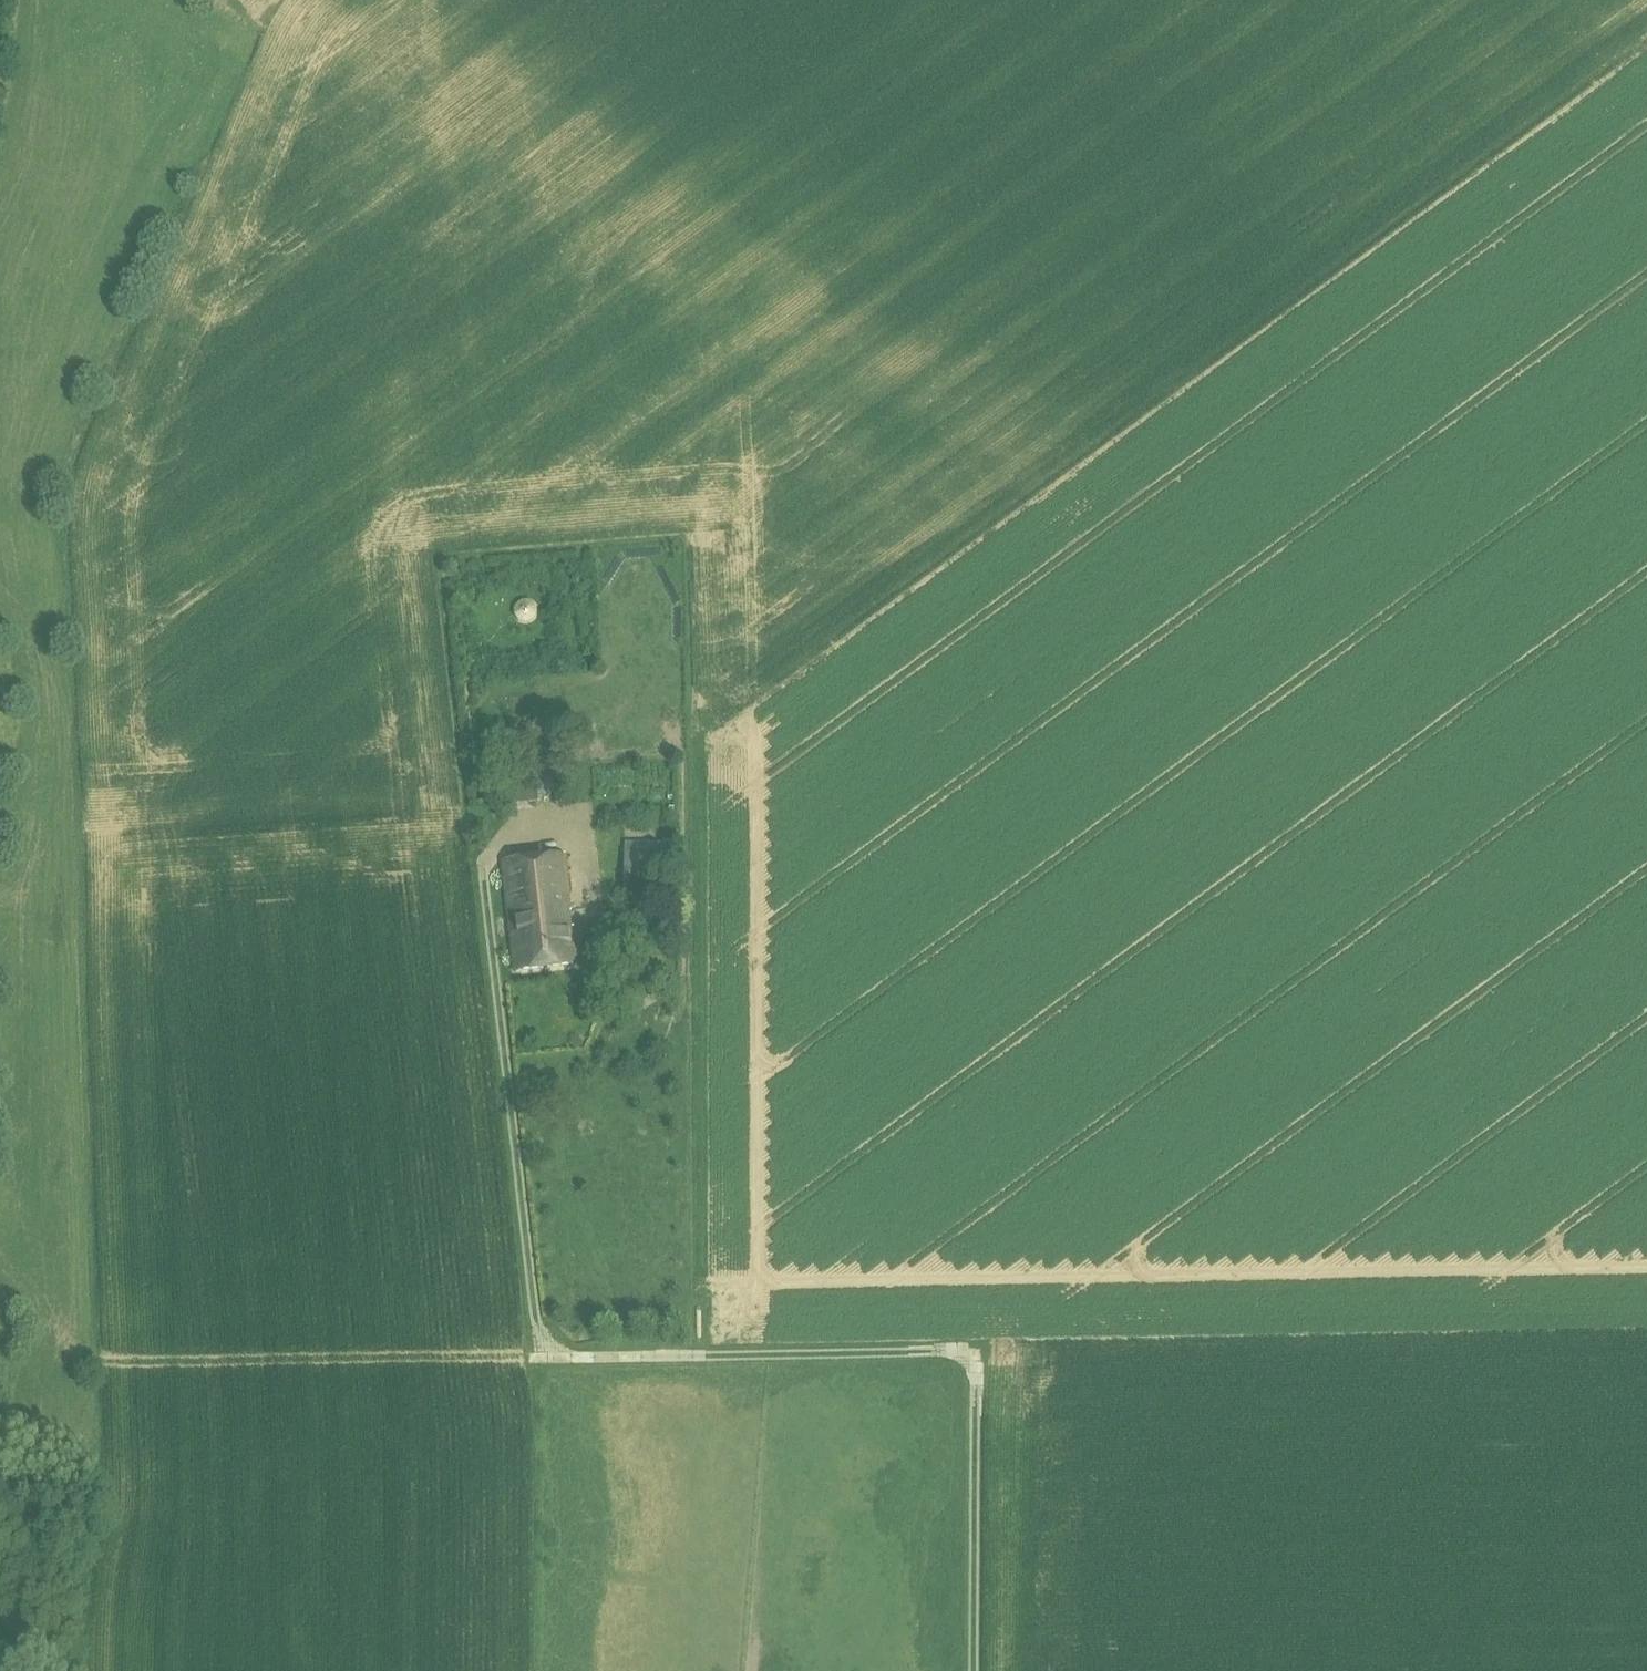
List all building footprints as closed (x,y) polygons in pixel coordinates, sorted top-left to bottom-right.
[(532,738),(503,741),(510,805),(539,802),(532,738)] [(625,874),(670,875),(670,851),(625,852),(625,874)] [(502,861),(515,970),(575,963),(562,854),(502,861)]
